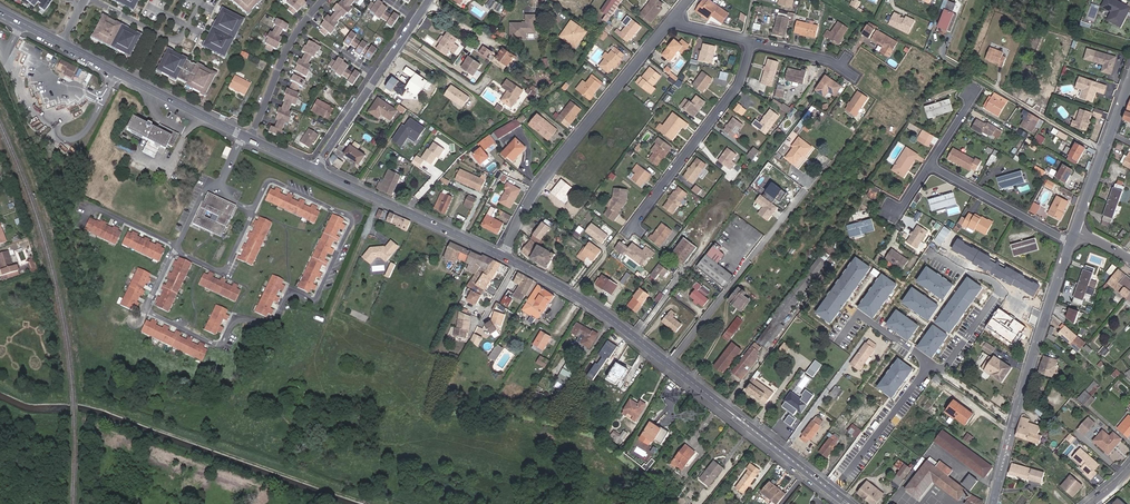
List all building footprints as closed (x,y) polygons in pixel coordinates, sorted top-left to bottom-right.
[(27,4),(36,10),(39,6),(43,0),(30,0),(27,4)] [(45,0),(43,0),(39,6),(43,8),(41,12),(46,16),(54,4),(48,1),(48,2),(45,0)] [(115,0),(135,10),(138,5),(139,6),(141,1),(141,0),(116,0),(115,0)] [(248,13),(252,9),(258,3),(257,2),(259,0),(235,0),(248,13)] [(287,1),(290,4),(287,8),(293,13),(296,10),(297,11),(301,6),(302,7),(306,2),(304,1),(305,0),(288,0),(287,1)] [(343,14),(348,8),(350,9),(354,4),(355,5),(359,0),(339,0),(342,3),(337,9),(335,8),(331,12),(330,12),(326,16),(329,19),(327,22),(324,19),(319,25),(322,27),(320,30),(326,35),(329,32),(330,33),(334,28),(333,27),(335,23),(337,25),(341,20),(342,21),(346,16),(343,14)] [(384,10),(386,8),(381,4),(381,3),(377,0),(376,0),(373,3),(370,1),(366,7),(369,9),(368,10),(373,14),(373,15),(378,19),(380,16),(386,21),(385,23),(390,27),(398,16),(392,12),(391,15),(384,10)] [(487,5),(491,8),(496,1),(495,0),(491,0),(487,5)] [(603,11),(608,15),(604,20),(608,22),(623,0),(610,0),(603,11)] [(639,13),(649,22),(655,14),(660,7),(651,0),(650,0),(639,13)] [(709,2),(707,4),(704,2),(698,9),(702,11),(701,13),(709,19),(712,15),(713,13),(715,14),(714,16),(723,22),(725,20),(728,15),(730,13),(711,0),(710,0),(709,2)] [(860,0),(851,0),(849,4),(858,8),(862,1),(860,0)] [(1128,11),(1129,12),(1129,1),(1129,0),(1127,5),(1116,0),(1105,0),(1102,6),(1112,11),(1107,20),(1120,26),(1128,11)] [(944,10),(938,26),(946,29),(951,31),(958,15),(953,13),(956,4),(948,1),(944,10)] [(244,18),(225,7),(222,12),(221,11),(217,19),(218,20),(213,29),(213,30),(212,33),(210,31),(206,39),(207,40),(205,45),(223,55),(225,50),(226,50),(237,30),(238,31),(242,23),(241,22),(244,18)] [(655,14),(649,22),(650,22),(662,8),(660,7),(655,14)] [(909,34),(915,21),(906,16),(905,20),(900,17),(901,15),(895,13),(889,24),(909,34)] [(284,29),(288,24),(276,17),(273,22),(275,24),(271,30),(269,29),(265,34),(267,35),(263,40),(265,41),(263,45),(269,49),(271,45),(275,47),(278,42),(277,41),(280,36),(278,34),(282,27),(284,29)] [(789,19),(779,17),(774,34),(785,37),(789,19)] [(133,57),(143,37),(138,35),(139,34),(131,30),(130,31),(120,26),(120,27),(117,25),(118,23),(110,19),(109,21),(105,18),(95,36),(100,39),(120,50),(120,51),(127,55),(128,54),(133,57)] [(623,33),(620,36),(627,41),(629,37),(630,38),(641,25),(632,18),(621,32),(623,33)] [(541,33),(541,20),(531,20),(531,23),(516,23),(515,39),(522,39),(522,33),(531,33),(541,33)] [(795,32),(817,37),(819,26),(798,21),(795,32)] [(587,32),(572,22),(565,32),(567,33),(566,34),(564,34),(562,37),(569,42),(571,40),(573,40),(579,44),(587,32)] [(837,46),(843,37),(849,28),(840,22),(832,34),(827,32),(823,38),(827,40),(828,39),(837,46)] [(868,26),(863,34),(871,39),(876,30),(868,26)] [(369,47),(365,45),(366,44),(361,40),(360,41),(353,37),(355,35),(349,31),(342,42),(347,46),(349,43),(356,48),(354,51),(359,55),(362,51),(365,53),(363,56),(368,59),(376,49),(370,45),(369,47)] [(458,39),(448,31),(444,37),(443,38),(440,42),(440,43),(440,44),(438,48),(440,49),(439,50),(445,54),(448,49),(454,54),(459,47),(455,43),(458,39)] [(604,31),(599,37),(604,41),(609,35),(604,31)] [(886,48),(884,53),(891,57),(899,43),(878,31),(873,40),(885,47),(886,48)] [(291,112),(288,111),(291,104),(295,105),(297,99),(296,99),(298,93),(295,92),(297,88),(299,85),(302,86),(305,81),(301,78),(303,75),(306,77),(309,71),(308,70),(310,65),(308,63),(312,56),(313,57),(316,52),(317,53),(321,47),(318,45),(320,42),(313,38),(311,42),(309,40),(305,46),(304,45),(301,50),(304,53),(300,59),(298,58),(294,63),(296,64),(292,69),(295,71),(293,74),(292,73),(288,79),(291,81),(288,84),(287,88),(284,87),(282,93),(283,94),(281,100),(282,100),(279,108),(276,107),(274,113),(275,113),(273,119),(275,120),(272,127),(269,126),(267,132),(280,138),(283,132),(281,131),(284,123),(287,125),(290,119),(288,118),(291,112)] [(670,47),(669,46),(663,54),(671,60),(677,53),(680,50),(683,53),(690,44),(686,41),(683,45),(680,42),(675,38),(671,44),(672,44),(670,47)] [(717,46),(705,43),(700,61),(712,64),(717,46)] [(479,53),(488,59),(492,53),(484,47),(479,53)] [(614,68),(617,64),(622,58),(621,58),(624,54),(617,47),(614,51),(612,49),(599,64),(610,73),(614,68)] [(995,61),(995,62),(999,64),(999,66),(1002,67),(1007,56),(1003,55),(1004,53),(991,47),(986,59),(990,61),(990,59),(995,61)] [(507,66),(514,56),(503,48),(497,58),(495,57),(492,62),(504,70),(507,66)] [(1110,73),(1115,55),(1095,50),(1092,60),(1103,63),(1101,71),(1110,73)] [(174,54),(170,51),(159,71),(164,73),(164,74),(172,78),(172,77),(195,89),(194,90),(202,94),(202,93),(207,96),(217,76),(213,74),(213,73),(205,69),(205,70),(195,65),(194,66),(191,64),(192,63),(182,58),(183,57),(175,53),(174,54)] [(343,60),(337,56),(335,60),(331,58),(327,64),(331,66),(330,68),(335,71),(334,72),(340,76),(341,73),(348,78),(346,80),(352,84),(359,73),(354,69),(352,72),(346,67),(347,65),(342,61),(343,60)] [(481,64),(470,57),(462,68),(473,76),(481,64)] [(71,77),(76,68),(61,60),(58,67),(65,71),(64,74),(71,77)] [(768,94),(778,64),(768,61),(761,85),(766,86),(764,93),(768,94)] [(648,90),(653,84),(661,75),(652,67),(651,67),(649,70),(649,71),(644,77),(643,76),(639,82),(648,90)] [(788,69),(786,80),(804,84),(807,71),(803,70),(802,72),(788,69)] [(703,70),(693,83),(702,91),(712,78),(703,70)] [(728,80),(729,73),(721,71),(719,78),(728,80)] [(417,97),(428,81),(416,73),(406,88),(417,97)] [(591,76),(600,83),(602,80),(593,73),(591,76)] [(831,79),(825,75),(817,86),(826,93),(828,90),(836,96),(842,87),(833,81),(832,82),(830,80),(831,79)] [(1106,84),(1079,75),(1075,86),(1083,88),(1080,96),(1091,100),(1094,92),(1093,90),(1093,89),(1103,92),(1106,84)] [(231,86),(242,92),(247,94),(252,84),(236,76),(231,86)] [(588,98),(600,83),(591,76),(579,90),(588,98)] [(399,88),(402,84),(392,77),(385,88),(399,97),(403,91),(399,88)] [(521,87),(504,78),(499,86),(505,89),(507,90),(506,92),(504,95),(504,98),(512,103),(521,87)] [(469,97),(452,86),(446,95),(463,106),(469,97)] [(532,89),(540,94),(542,92),(539,90),(540,89),(534,86),(532,89)] [(858,91),(845,110),(854,116),(867,97),(858,91)] [(1004,97),(996,92),(993,97),(988,106),(987,108),(986,109),(998,116),(1008,99),(1004,97)] [(504,98),(504,95),(502,94),(500,99),(511,105),(512,103),(504,98)] [(687,99),(682,106),(693,115),(699,108),(701,109),(706,102),(698,96),(692,103),(687,99)] [(988,106),(993,97),(991,96),(984,106),(987,108),(988,106)] [(390,120),(397,111),(378,98),(370,111),(379,117),(381,114),(390,120)] [(781,109),(785,103),(776,98),(772,104),(781,109)] [(952,109),(950,99),(925,107),(928,119),(933,117),(932,115),(952,109)] [(313,111),(325,117),(327,114),(330,116),(334,109),(319,100),(313,111)] [(566,124),(580,107),(571,100),(560,114),(557,117),(566,124)] [(737,113),(743,106),(739,103),(734,110),(737,113)] [(789,115),(793,109),(785,103),(781,109),(789,115)] [(407,109),(400,104),(397,109),(404,113),(407,109)] [(742,116),(748,110),(743,106),(737,113),(742,116)] [(792,118),(799,110),(795,107),(793,109),(789,115),(788,115),(792,118)] [(1031,130),(1038,117),(1024,108),(1021,113),(1024,114),(1022,118),(1024,119),(1021,124),(1031,130)] [(1103,111),(1095,108),(1093,113),(1094,115),(1100,117),(1103,111)] [(1089,121),(1091,113),(1081,109),(1077,121),(1075,126),(1086,130),(1087,124),(1087,123),(1087,122),(1089,121)] [(779,116),(771,110),(760,123),(764,126),(761,130),(766,134),(779,116)] [(523,111),(516,116),(522,123),(528,119),(523,111)] [(689,124),(674,113),(660,130),(669,137),(674,131),(677,133),(683,125),(685,127),(689,124)] [(550,132),(552,133),(556,128),(542,116),(534,126),(547,136),(550,132)] [(143,136),(166,147),(168,145),(172,147),(178,134),(159,125),(157,129),(132,117),(126,130),(142,138),(143,136)] [(733,137),(743,124),(734,117),(724,130),(733,137)] [(505,126),(509,133),(521,125),(517,118),(505,126)] [(986,124),(976,118),(971,128),(982,133),(983,131),(989,134),(992,134),(1000,137),(1004,130),(988,122),(986,124)] [(415,141),(424,129),(409,119),(404,127),(401,126),(391,141),(401,147),(407,137),(415,141)] [(499,139),(509,133),(505,126),(495,132),(499,139)] [(311,145),(319,132),(310,127),(302,140),(311,145)] [(934,136),(923,129),(917,140),(928,146),(934,136)] [(1059,132),(1057,135),(1065,140),(1068,136),(1059,132)] [(1040,134),(1037,138),(1042,142),(1045,137),(1040,134)] [(496,141),(490,135),(479,144),(482,148),(475,155),(482,164),(490,158),(484,151),(496,141)] [(165,149),(166,147),(143,136),(142,138),(165,149)] [(650,159),(658,165),(669,151),(672,146),(660,137),(656,141),(658,142),(652,150),(655,153),(650,159)] [(801,138),(794,147),(795,148),(787,158),(796,165),(804,155),(807,157),(814,148),(801,138)] [(522,145),(516,139),(502,154),(507,159),(509,157),(512,160),(513,159),(514,160),(522,151),(523,149),(523,147),(523,146),(522,145)] [(352,146),(358,150),(361,146),(355,142),(352,146)] [(431,164),(437,155),(439,156),(444,149),(433,142),(428,149),(427,148),(421,158),(431,164)] [(1083,153),(1085,149),(1076,143),(1069,156),(1078,161),(1083,153)] [(352,146),(351,145),(345,154),(359,164),(365,156),(358,150),(352,146)] [(907,169),(908,169),(915,158),(917,154),(906,147),(903,151),(905,152),(897,165),(896,164),(892,169),(903,176),(907,171),(906,170),(907,169)] [(736,154),(728,148),(725,152),(725,153),(724,155),(722,155),(718,160),(733,171),(735,168),(729,163),(736,154)] [(753,160),(759,152),(754,148),(748,156),(753,160)] [(975,160),(954,149),(948,158),(960,164),(959,165),(970,171),(971,168),(976,171),(981,161),(976,159),(975,160)] [(655,153),(652,150),(647,157),(650,159),(655,153)] [(905,152),(903,151),(896,164),(897,165),(905,152)] [(342,158),(336,153),(332,159),(338,164),(342,158)] [(996,157),(993,155),(987,164),(991,166),(996,157)] [(698,158),(683,176),(692,183),(706,164),(698,158)] [(651,174),(638,163),(633,169),(637,173),(632,179),(640,185),(644,181),(645,180),(646,180),(651,174)] [(1064,165),(1060,172),(1053,168),(1050,174),(1065,183),(1073,171),(1064,165)] [(1034,170),(1043,175),(1045,172),(1036,167),(1034,170)] [(477,189),(482,179),(461,169),(456,179),(477,189)] [(377,188),(392,195),(401,176),(389,170),(382,184),(380,182),(377,188)] [(1023,176),(1021,171),(997,178),(1000,190),(1013,186),(1012,185),(1024,181),(1024,180),(1023,176)] [(852,193),(861,181),(857,178),(849,191),(852,193)] [(481,191),(486,181),(482,179),(477,189),(481,191)] [(1055,183),(1048,179),(1045,184),(1052,188),(1055,183)] [(507,182),(504,187),(507,189),(500,202),(510,208),(513,203),(511,202),(515,193),(517,194),(520,189),(507,182)] [(772,203),(776,198),(780,201),(786,193),(772,182),(762,194),(772,203)] [(881,189),(873,185),(870,189),(872,190),(869,196),(875,200),(881,189)] [(1114,188),(1109,202),(1118,205),(1124,187),(1122,187),(1118,185),(1116,185),(1115,188),(1114,188)] [(679,186),(664,207),(672,213),(688,193),(679,186)] [(265,199),(314,223),(319,212),(316,211),(317,207),(312,205),(310,208),(303,205),(304,201),(300,199),(298,203),(291,199),(292,196),(288,193),(286,197),(279,193),(280,190),(276,188),(275,191),(270,189),(265,199)] [(422,188),(416,196),(420,199),(424,195),(422,193),(424,190),(422,188)] [(442,193),(435,208),(445,213),(452,197),(447,195),(448,192),(444,190),(443,193),(442,193)] [(628,192),(615,192),(615,198),(615,200),(616,200),(616,201),(610,208),(611,208),(606,215),(614,222),(620,215),(618,214),(625,206),(624,203),(628,203),(628,192)] [(228,203),(207,193),(206,196),(226,206),(228,203)] [(918,193),(913,201),(917,204),(922,196),(918,193)] [(953,193),(928,200),(932,212),(944,208),(944,206),(956,202),(953,193)] [(757,213),(768,221),(778,207),(760,194),(754,201),(762,207),(757,213)] [(206,196),(193,224),(211,232),(212,229),(222,234),(235,206),(228,203),(226,206),(206,196)] [(1057,196),(1049,214),(1060,219),(1068,201),(1057,196)] [(474,205),(476,200),(469,197),(466,202),(474,205)] [(608,206),(610,208),(616,201),(616,200),(615,200),(615,198),(608,206)] [(1029,211),(1036,214),(1041,205),(1034,201),(1029,211)] [(1118,205),(1109,202),(1103,216),(1105,216),(1103,220),(1111,223),(1118,205)] [(491,216),(494,209),(491,207),(482,225),(497,234),(503,223),(491,216)] [(397,223),(396,226),(401,228),(405,219),(395,214),(390,212),(387,219),(397,223)] [(343,220),(333,215),(298,288),(309,293),(311,289),(314,290),(316,286),(313,285),(317,277),(319,278),(321,274),(319,272),(322,265),(325,266),(327,262),(324,261),(328,253),(331,255),(333,249),(330,248),(334,241),(337,243),(339,237),(336,236),(339,229),(342,230),(345,226),(342,224),(343,220)] [(980,220),(974,217),(973,218),(967,215),(962,226),(967,229),(968,227),(975,231),(976,229),(986,235),(992,224),(987,222),(981,218),(980,220)] [(250,265),(271,223),(259,217),(257,221),(255,220),(253,225),(255,226),(251,233),(249,232),(247,237),(249,238),(246,245),(244,244),(241,249),(243,250),(240,257),(238,256),(237,259),(250,265)] [(405,219),(401,228),(406,230),(410,222),(405,219)] [(872,219),(847,226),(850,237),(863,234),(862,232),(874,229),(872,219)] [(112,229),(104,225),(105,222),(101,220),(100,222),(96,221),(95,223),(90,221),(85,231),(90,234),(91,232),(116,243),(121,233),(117,231),(118,229),(113,226),(112,229)] [(539,243),(550,228),(543,222),(532,238),(539,243)] [(603,243),(609,235),(592,222),(586,230),(603,243)] [(658,234),(657,233),(654,236),(653,235),(650,239),(661,248),(673,231),(663,224),(660,229),(661,230),(658,234)] [(928,230),(918,224),(913,232),(912,234),(907,242),(916,248),(919,244),(920,245),(922,242),(921,241),(928,230)] [(579,236),(584,228),(579,225),(574,234),(579,236)] [(221,237),(222,234),(212,229),(211,232),(221,237)] [(127,232),(122,243),(159,261),(165,249),(160,247),(161,246),(156,243),(156,245),(148,242),(149,240),(144,238),(143,239),(136,236),(137,234),(132,231),(131,234),(127,232)] [(672,254),(685,264),(697,247),(684,237),(672,254)] [(964,242),(957,238),(951,250),(958,254),(959,252),(966,257),(966,258),(972,262),(979,251),(973,248),(972,249),(963,244),(964,242)] [(1011,245),(1014,256),(1019,255),(1019,253),(1038,248),(1036,238),(1011,245)] [(398,246),(391,240),(385,247),(384,246),(383,247),(381,247),(380,246),(370,247),(363,256),(371,262),(376,256),(381,256),(386,260),(398,246)] [(548,267),(555,254),(539,245),(538,247),(530,241),(522,251),(531,258),(548,267)] [(719,241),(715,246),(719,249),(723,244),(719,241)] [(471,252),(450,242),(444,257),(456,262),(458,258),(466,262),(471,252)] [(593,259),(600,250),(591,243),(586,249),(583,253),(586,255),(593,259)] [(625,247),(620,243),(616,248),(621,252),(625,247)] [(626,253),(641,264),(648,255),(651,258),(654,253),(647,248),(644,252),(633,244),(628,250),(625,247),(621,252),(624,255),(626,253)] [(715,246),(708,255),(698,267),(725,288),(735,276),(717,262),(724,253),(719,249),(715,246)] [(583,259),(586,255),(583,253),(586,249),(584,247),(578,256),(583,259)] [(907,258),(892,249),(886,258),(901,268),(907,258)] [(821,257),(827,260),(831,253),(824,250),(821,257)] [(1040,285),(979,250),(972,263),(977,266),(978,264),(984,268),(984,270),(1011,285),(1011,284),(1034,297),(1040,285)] [(0,254),(0,272),(1,276),(13,273),(16,272),(15,266),(11,268),(7,252),(0,254)] [(471,252),(466,262),(470,264),(474,265),(470,271),(475,274),(470,281),(477,286),(481,280),(487,270),(483,268),(490,259),(483,256),(483,257),(471,252)] [(878,253),(874,260),(879,263),(884,256),(878,253)] [(431,266),(435,256),(431,254),(430,257),(428,256),(425,263),(431,266)] [(646,266),(651,258),(647,256),(642,264),(646,266)] [(819,256),(792,292),(799,298),(827,263),(819,256)] [(855,257),(816,312),(830,322),(869,268),(855,257)] [(167,312),(190,263),(179,258),(177,261),(175,261),(172,265),(174,266),(171,274),(169,273),(167,277),(169,279),(165,286),(163,285),(161,290),(163,291),(160,298),(157,297),(155,301),(157,302),(156,306),(167,312)] [(487,270),(494,260),(490,259),(483,268),(487,270)] [(488,285),(502,264),(494,260),(487,270),(481,280),(488,285)] [(392,272),(396,265),(391,263),(388,270),(392,272)] [(448,263),(445,268),(460,276),(463,270),(448,263)] [(663,276),(667,270),(659,264),(650,276),(655,279),(659,273),(663,276)] [(1080,282),(1080,284),(1088,286),(1095,289),(1097,283),(1090,281),(1095,269),(1086,266),(1085,270),(1084,269),(1079,281),(1080,282)] [(952,285),(926,267),(916,281),(943,299),(952,285)] [(134,307),(136,308),(139,303),(136,302),(140,295),(142,296),(145,291),(142,290),(146,283),(148,284),(150,279),(148,278),(150,274),(139,269),(121,305),(132,311),(134,307)] [(1129,294),(1129,278),(1126,275),(1125,276),(1117,269),(1111,276),(1116,281),(1114,284),(1117,287),(1120,283),(1126,288),(1121,294),(1127,298),(1129,294)] [(1,276),(0,272),(0,280),(17,275),(16,272),(1,276)] [(203,274),(198,283),(235,301),(240,291),(237,289),(238,286),(233,284),(232,287),(224,283),(226,280),(222,278),(220,281),(213,278),(214,274),(209,272),(207,275),(203,274)] [(624,285),(631,275),(627,272),(620,282),(624,285)] [(514,294),(513,296),(522,301),(525,294),(526,295),(534,280),(519,273),(514,281),(520,285),(514,294)] [(881,274),(858,306),(872,317),(896,284),(881,274)] [(595,283),(597,284),(612,294),(618,285),(603,275),(601,279),(599,277),(595,283)] [(283,281),(273,276),(255,312),(266,317),(268,313),(271,314),(273,310),(270,308),(273,301),(277,303),(279,298),(276,297),(279,290),(282,291),(285,286),(281,285),(283,281)] [(1107,282),(1121,294),(1126,288),(1120,283),(1117,287),(1114,284),(1116,281),(1111,276),(1107,282)] [(967,278),(935,322),(949,332),(981,288),(967,278)] [(484,291),(488,285),(481,280),(477,286),(484,291)] [(473,291),(477,286),(470,281),(467,287),(470,289),(473,291)] [(696,289),(691,296),(695,300),(698,302),(704,306),(709,299),(706,297),(710,291),(697,282),(693,287),(696,289)] [(1080,284),(1079,283),(1073,297),(1075,298),(1073,301),(1081,304),(1088,286),(1080,284)] [(528,302),(524,308),(537,317),(540,312),(543,313),(554,296),(539,285),(528,301),(528,302)] [(477,301),(479,298),(484,291),(477,286),(473,291),(470,289),(466,295),(477,301)] [(745,292),(740,288),(730,301),(742,311),(750,300),(743,294),(745,292)] [(938,305),(911,288),(902,302),(928,320),(938,305)] [(636,311),(646,297),(644,296),(646,293),(640,289),(628,305),(636,311)] [(513,296),(514,294),(509,290),(505,295),(511,299),(513,296)] [(799,298),(792,292),(773,317),(775,319),(757,341),(767,349),(785,326),(781,323),(800,298),(799,298)] [(511,299),(505,295),(501,301),(508,306),(512,300),(511,299)] [(227,311),(217,306),(205,330),(215,336),(217,331),(221,333),(223,329),(219,327),(223,320),(226,321),(229,316),(225,315),(227,311)] [(537,317),(524,308),(522,310),(536,319),(537,317)] [(998,308),(986,326),(1013,345),(1026,327),(998,308)] [(1074,325),(1079,311),(1070,308),(1066,318),(1074,325)] [(676,332),(682,324),(674,317),(676,314),(672,310),(663,322),(676,332)] [(918,326),(896,310),(886,324),(907,340),(918,326)] [(470,321),(471,316),(460,311),(459,320),(470,321)] [(505,314),(495,311),(494,317),(495,317),(494,320),(486,325),(492,333),(497,330),(501,327),(505,314)] [(744,321),(738,317),(723,336),(728,341),(744,321)] [(146,321),(141,331),(202,361),(207,350),(203,348),(205,345),(200,342),(198,346),(191,343),(193,339),(188,337),(186,340),(179,337),(181,333),(175,331),(174,334),(167,331),(169,328),(164,325),(162,328),(155,325),(157,322),(152,319),(150,323),(146,321)] [(466,338),(467,333),(467,329),(469,330),(470,321),(459,320),(458,328),(456,328),(455,336),(466,338)] [(594,332),(578,323),(572,333),(581,338),(579,341),(591,348),(598,334),(594,331),(594,332)] [(1063,329),(1059,334),(1079,351),(1085,344),(1065,326),(1062,324),(1060,326),(1063,329)] [(947,335),(932,325),(917,347),(932,356),(947,335)] [(551,337),(542,332),(532,348),(541,354),(551,337)] [(594,380),(616,345),(607,339),(598,354),(602,356),(597,364),(595,362),(587,376),(594,380)] [(723,373),(742,350),(733,343),(715,366),(723,373)] [(859,369),(874,349),(866,343),(851,364),(859,369)] [(497,344),(489,357),(492,359),(496,362),(504,349),(497,344)] [(985,350),(993,356),(996,351),(988,345),(987,346),(985,344),(983,348),(985,349),(985,350)] [(759,352),(752,346),(732,372),(742,380),(756,362),(759,356),(757,354),(759,352)] [(1058,348),(1053,353),(1065,363),(1069,358),(1058,348)] [(1045,374),(1050,357),(1043,355),(1038,372),(1045,374)] [(541,356),(537,363),(545,367),(549,361),(541,356)] [(1050,357),(1045,374),(1052,376),(1057,360),(1050,357)] [(898,358),(877,387),(891,397),(912,369),(898,358)] [(983,369),(987,372),(995,360),(992,358),(983,369)] [(987,372),(1003,383),(1013,369),(997,358),(995,360),(987,372)] [(618,363),(616,367),(620,370),(616,376),(621,379),(622,380),(629,370),(618,363)] [(568,376),(573,367),(567,364),(559,377),(569,383),(572,378),(568,376)] [(813,376),(819,368),(814,364),(807,372),(813,376)] [(573,367),(568,376),(572,378),(576,371),(577,369),(573,367)] [(620,370),(616,367),(609,379),(618,385),(621,379),(616,376),(620,370)] [(943,378),(936,374),(934,377),(940,382),(943,378)] [(753,377),(745,388),(766,403),(774,392),(767,387),(753,377)] [(1094,381),(1086,391),(1092,396),(1096,391),(1095,389),(1098,385),(1094,381)] [(837,396),(841,390),(836,386),(829,395),(834,397),(836,395),(837,396)] [(786,402),(782,407),(795,415),(798,411),(802,414),(814,396),(806,390),(802,396),(803,397),(801,400),(791,393),(785,402),(786,402)] [(1092,396),(1086,391),(1078,399),(1084,405),(1085,404),(1090,399),(1092,396)] [(1092,396),(1085,404),(1088,407),(1095,399),(1092,396)] [(624,410),(628,413),(637,418),(646,404),(641,401),(639,404),(631,400),(624,410)] [(953,416),(956,418),(963,407),(955,401),(948,409),(954,414),(953,416)] [(1047,412),(1035,402),(1031,407),(1043,417),(1047,412)] [(963,407),(956,418),(959,420),(960,418),(967,423),(973,414),(963,407)] [(792,428),(796,421),(790,416),(785,423),(792,428)] [(1028,419),(1021,416),(1017,428),(1016,436),(1033,441),(1032,446),(1037,447),(1041,435),(1038,434),(1040,426),(1028,422),(1028,419)] [(1129,433),(1129,417),(1129,416),(1119,428),(1127,436),(1129,433)] [(820,426),(823,421),(817,417),(813,421),(812,420),(803,434),(804,435),(801,438),(807,443),(810,439),(810,440),(820,426)] [(1088,418),(1077,431),(1084,436),(1094,424),(1088,418)] [(662,443),(669,432),(662,428),(661,429),(651,422),(640,439),(648,443),(650,439),(652,440),(654,438),(662,443)] [(848,431),(857,438),(862,431),(853,425),(848,431)] [(1114,448),(1122,439),(1107,426),(1103,430),(1110,437),(1101,447),(1105,450),(1110,445),(1114,448)] [(1110,437),(1103,430),(1094,441),(1101,447),(1110,437)] [(628,434),(624,431),(620,437),(617,435),(614,439),(621,444),(628,434)] [(943,431),(935,441),(984,477),(992,467),(943,431)] [(975,438),(970,434),(965,440),(971,444),(975,438)] [(1070,443),(1076,436),(1072,434),(1067,440),(1070,443)] [(836,443),(839,439),(834,435),(831,439),(830,438),(820,452),(827,457),(837,444),(836,443)] [(695,452),(686,445),(672,464),(675,466),(676,465),(682,470),(695,452)] [(1109,453),(1114,448),(1110,445),(1105,450),(1109,453)] [(1094,469),(1099,463),(1081,447),(1073,457),(1080,463),(1082,464),(1084,465),(1081,468),(1087,473),(1086,474),(1092,479),(1097,472),(1094,469)] [(928,462),(907,489),(919,498),(932,480),(937,484),(945,475),(935,468),(938,464),(930,458),(927,462),(928,462)] [(708,471),(701,479),(710,486),(724,468),(714,461),(707,470),(708,471)] [(902,470),(906,464),(901,461),(897,466),(902,470)] [(945,475),(937,484),(959,500),(963,495),(966,491),(948,478),(953,471),(941,461),(938,464),(935,468),(945,475)] [(736,487),(744,493),(760,471),(750,464),(747,468),(749,470),(736,487)] [(912,469),(906,464),(902,470),(894,481),(899,485),(912,469)] [(1044,473),(1012,464),(1009,474),(1041,483),(1044,473)] [(970,490),(978,481),(970,474),(962,485),(970,490)] [(1054,476),(1047,475),(1045,483),(1052,484),(1054,476)] [(1082,486),(1071,476),(1062,486),(1073,496),(1082,486)] [(867,482),(858,493),(872,503),(876,503),(884,494),(867,482)] [(785,495),(770,483),(763,492),(778,503),(785,495)] [(966,491),(963,495),(969,499),(971,501),(969,503),(982,503),(983,502),(971,495),(966,491)]
